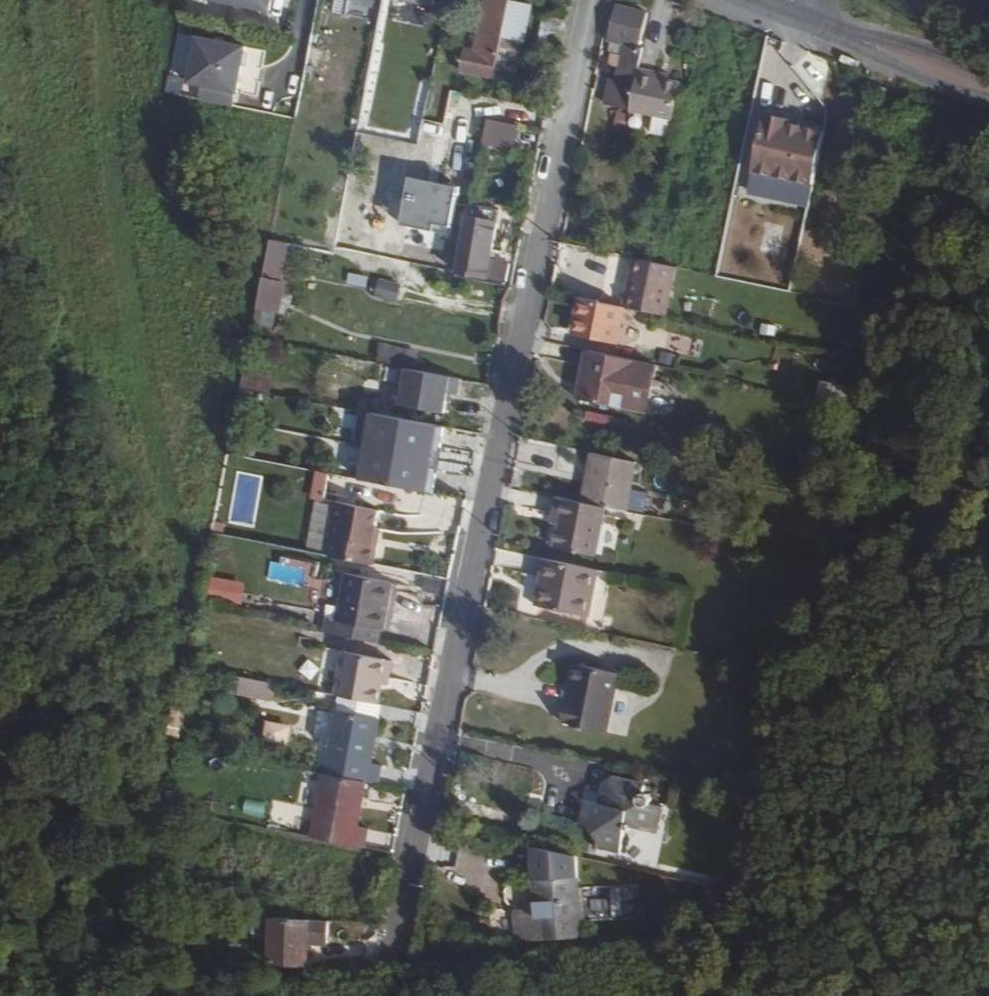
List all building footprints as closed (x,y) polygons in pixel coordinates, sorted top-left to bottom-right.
[(283,0),(211,0),(211,2),(281,13),(283,0)] [(513,0),(487,0),(477,46),(467,43),(463,67),(498,75),(513,0)] [(645,43),(641,42),(648,7),(619,0),(618,0),(610,35),(614,36),(612,46),(628,50),(625,63),(622,63),(620,75),(613,73),(608,100),(632,105),(641,62),(645,43)] [(234,106),(248,46),(199,35),(189,81),(208,86),(205,100),(234,106)] [(246,92),(253,93),(263,52),(256,50),(246,92)] [(674,114),(682,77),(655,71),(657,65),(641,62),(632,105),(674,114)] [(815,178),(825,129),(803,123),(802,130),(787,127),(790,116),(768,110),(756,165),(815,178)] [(489,119),(483,144),(516,152),(522,126),(489,119)] [(417,180),(411,226),(461,233),(467,187),(417,180)] [(492,256),(502,207),(473,201),(463,250),(461,249),(458,265),(508,275),(511,260),(492,256)] [(281,277),(289,237),(272,234),(262,285),(284,289),(286,278),(281,277)] [(671,310),(681,261),(636,253),(627,302),(671,310)] [(380,279),(379,299),(401,300),(402,281),(380,279)] [(281,306),(284,289),(262,285),(259,301),(281,306)] [(620,339),(627,302),(583,293),(579,312),(588,314),(584,332),(620,339)] [(418,363),(420,351),(383,344),(380,356),(418,363)] [(652,407),(662,359),(587,344),(581,370),(596,373),(591,394),(609,398),(612,384),(628,387),(625,401),(652,407)] [(448,409),(452,388),(462,390),(465,374),(411,364),(402,400),(448,409)] [(269,388),(272,372),(245,367),(242,383),(269,388)] [(862,398),(866,380),(829,371),(825,391),(862,398)] [(443,449),(448,424),(396,414),(390,445),(436,454),(437,448),(443,449)] [(429,488),(436,454),(390,445),(389,449),(392,458),(390,468),(388,480),(429,488)] [(628,505),(638,456),(596,447),(586,496),(609,501),(628,505)] [(599,551),(609,501),(586,496),(562,491),(558,511),(565,513),(559,542),(599,551)] [(376,560),(384,526),(379,525),(382,506),(339,497),(332,531),(337,532),(333,552),(376,560)] [(590,612),(602,565),(548,553),(536,599),(590,612)] [(386,625),(395,576),(351,567),(341,615),(330,612),(328,627),(380,637),(383,625),(386,625)] [(215,576),(210,596),(244,604),(249,585),(215,576)] [(381,698),(389,653),(328,640),(318,686),(381,698)] [(609,728),(622,668),(583,659),(575,698),(568,697),(564,717),(609,728)] [(273,693),(276,677),(248,672),(245,688),(273,693)] [(181,736),(189,703),(177,700),(170,733),(181,736)] [(376,756),(384,713),(341,705),(328,768),(370,777),(383,779),(386,758),(376,756)] [(268,722),(265,741),(286,743),(288,724),(268,722)] [(362,819),(370,777),(328,768),(315,831),(329,834),(370,842),(373,822),(362,819)] [(623,846),(629,819),(657,826),(662,802),(653,800),(654,796),(651,790),(646,790),(648,781),(617,774),(609,780),(606,791),(611,793),(609,801),(590,797),(584,821),(594,823),(602,833),(600,841),(623,846)] [(330,902),(334,859),(391,869),(396,847),(370,842),(329,834),(327,853),(288,849),(287,861),(298,862),(298,867),(296,868),(293,899),(330,902)] [(513,943),(579,940),(576,852),(523,854),(525,908),(511,909),(513,943)] [(584,887),(585,918),(637,916),(636,886),(584,887)] [(331,937),(333,915),(274,912),(271,957),(309,960),(310,935),(331,937)]
